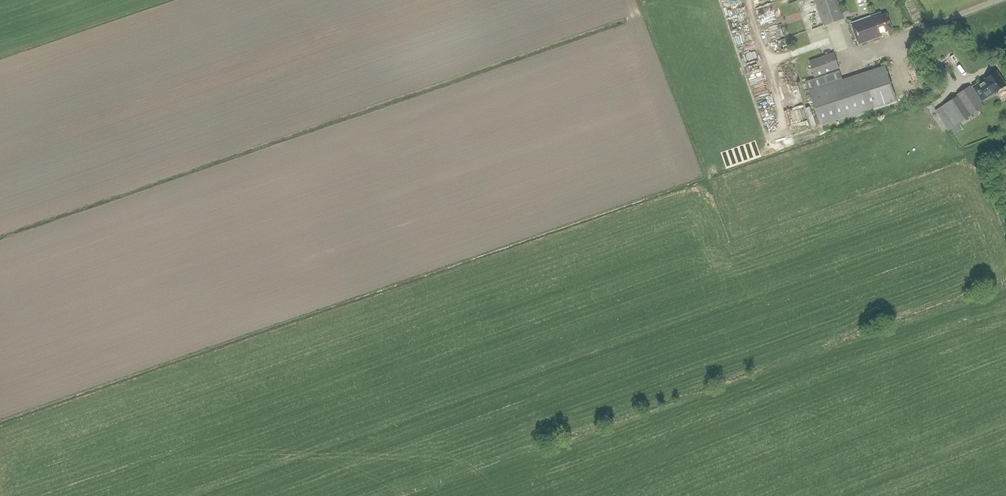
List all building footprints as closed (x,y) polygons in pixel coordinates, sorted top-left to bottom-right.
[(824,25),(845,17),(838,0),(814,0),(824,25)] [(853,30),(856,37),(859,44),(882,36),(881,32),(891,29),(886,14),(881,16),(881,13),(851,24),(853,30)] [(809,61),(815,77),(839,69),(834,53),(809,61)] [(809,91),(821,125),(897,100),(886,65),(809,91)] [(989,97),(995,93),(1005,85),(997,71),(985,79),(979,83),(973,87),(982,101),(989,97)] [(949,130),(984,107),(970,85),(957,94),(958,96),(936,110),(949,130)]
